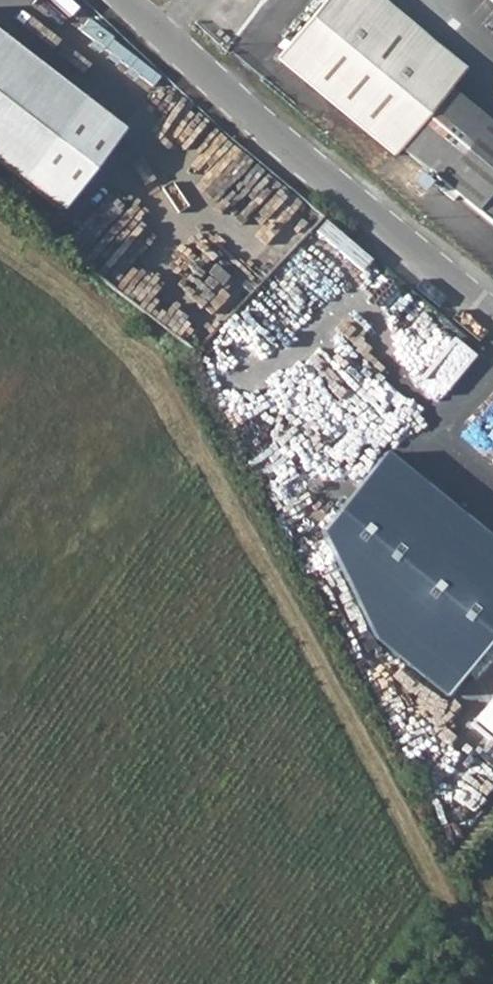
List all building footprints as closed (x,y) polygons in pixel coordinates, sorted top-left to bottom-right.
[(366,0),(327,0),(278,58),(393,155),(400,149),(492,227),(492,127),(449,90),(459,78),(366,0)] [(59,209),(122,130),(0,34),(0,163),(59,209)] [(416,168),(403,183),(418,196),(430,181),(416,168)] [(384,452),(321,532),(376,640),(445,696),(492,636),(492,540),(384,452)]
